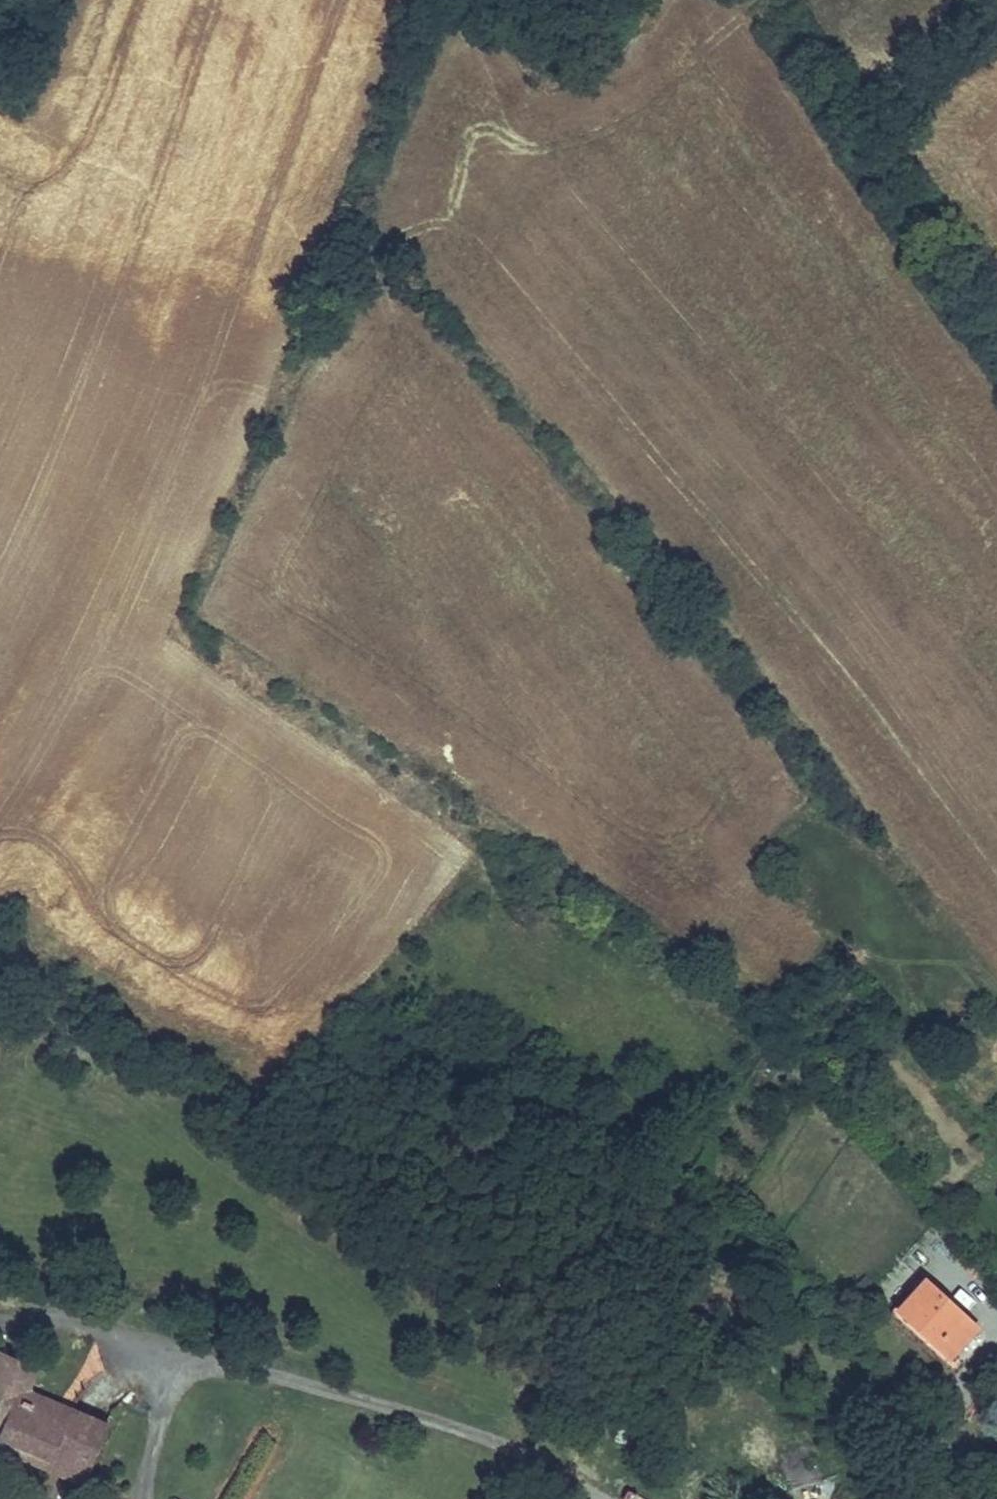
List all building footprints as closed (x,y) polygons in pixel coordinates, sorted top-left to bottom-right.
[(951,1358),(978,1327),(926,1281),(903,1306),(924,1325),(920,1330),(951,1358)] [(920,1330),(924,1325),(903,1306),(899,1311),(920,1330)] [(93,1468),(111,1426),(74,1410),(69,1422),(13,1398),(28,1363),(0,1351),(0,1352),(0,1424),(5,1426),(0,1437),(55,1461),(59,1452),(93,1468)] [(40,1368),(28,1363),(13,1398),(69,1422),(74,1410),(30,1391),(40,1368)] [(55,1461),(0,1437),(0,1438),(0,1448),(86,1485),(93,1468),(59,1452),(55,1461)]
